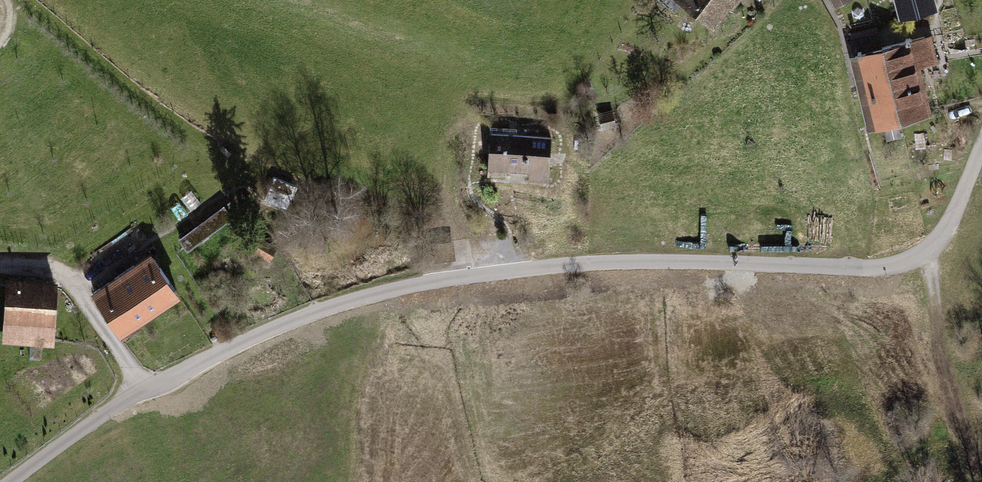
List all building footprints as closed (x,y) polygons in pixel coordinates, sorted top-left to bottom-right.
[(713,31),(730,9),(733,11),(741,0),(675,0),(713,31)] [(836,9),(852,0),(832,0),(836,9)] [(900,20),(939,10),(936,0),(894,0),(900,20)] [(932,35),(850,56),(869,131),(934,114),(921,67),(939,63),(932,35)] [(613,110),(598,113),(602,130),(617,127),(613,110)] [(528,181),(549,183),(551,137),(490,134),(488,171),(529,173),(528,181)] [(227,200),(178,238),(187,249),(236,211),(227,200)] [(260,235),(252,249),(269,259),(277,245),(260,235)] [(149,249),(89,290),(118,332),(179,291),(149,249)] [(59,276),(6,274),(2,342),(55,345),(59,276)]
